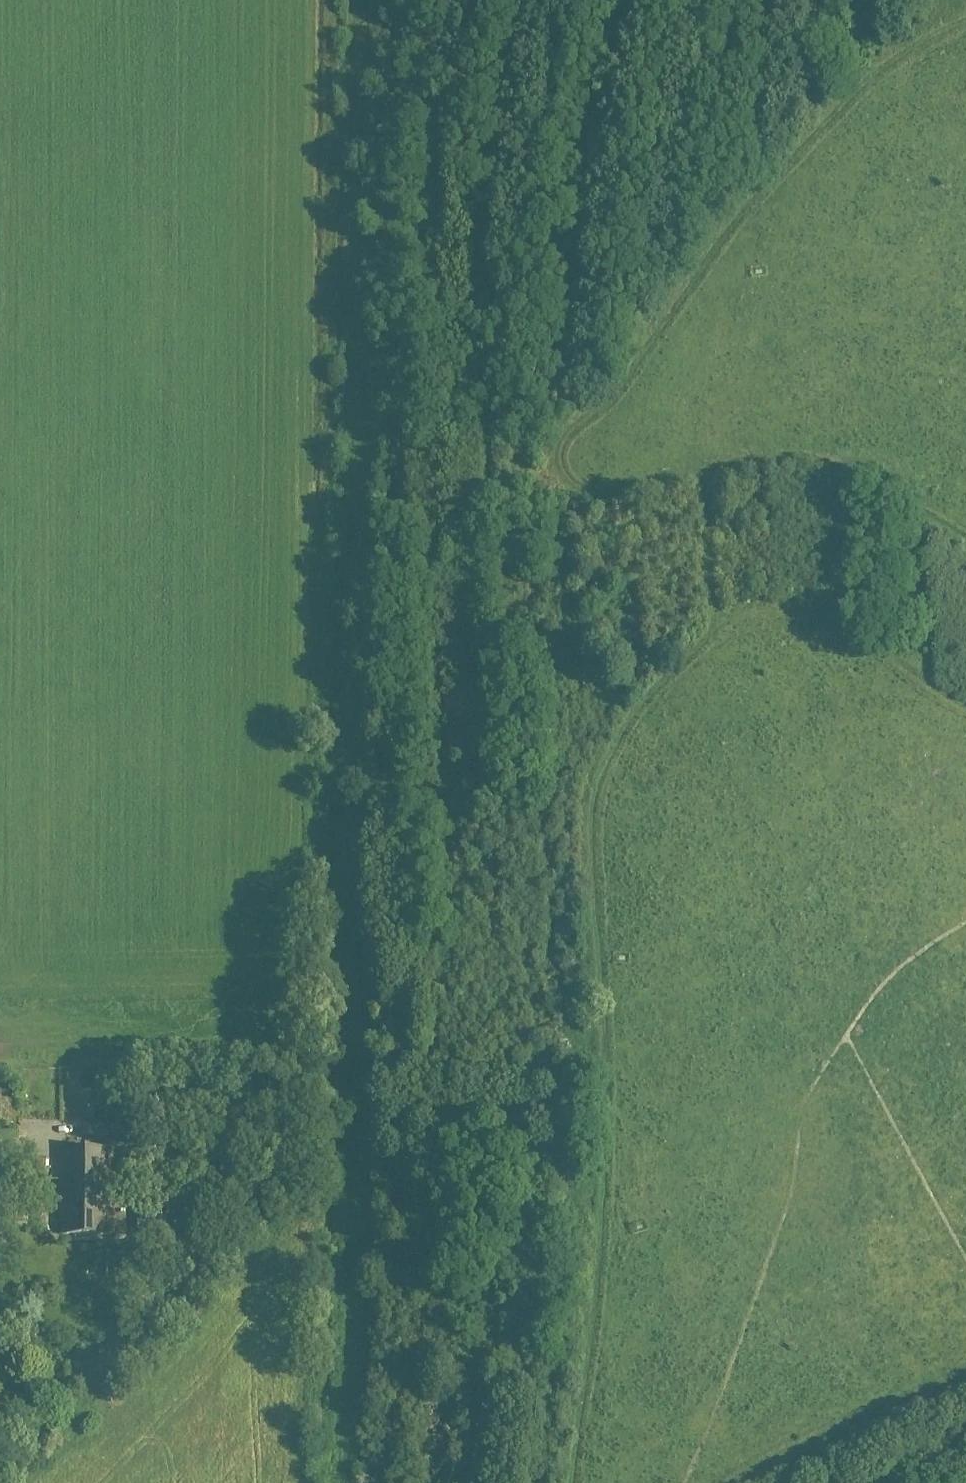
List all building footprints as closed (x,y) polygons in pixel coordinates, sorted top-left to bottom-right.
[(110,1236),(110,1150),(62,1150),(62,1236),(110,1236)] [(45,1183),(46,1160),(14,1159),(13,1182),(45,1183)] [(163,1230),(163,1215),(137,1215),(137,1230),(163,1230)]
